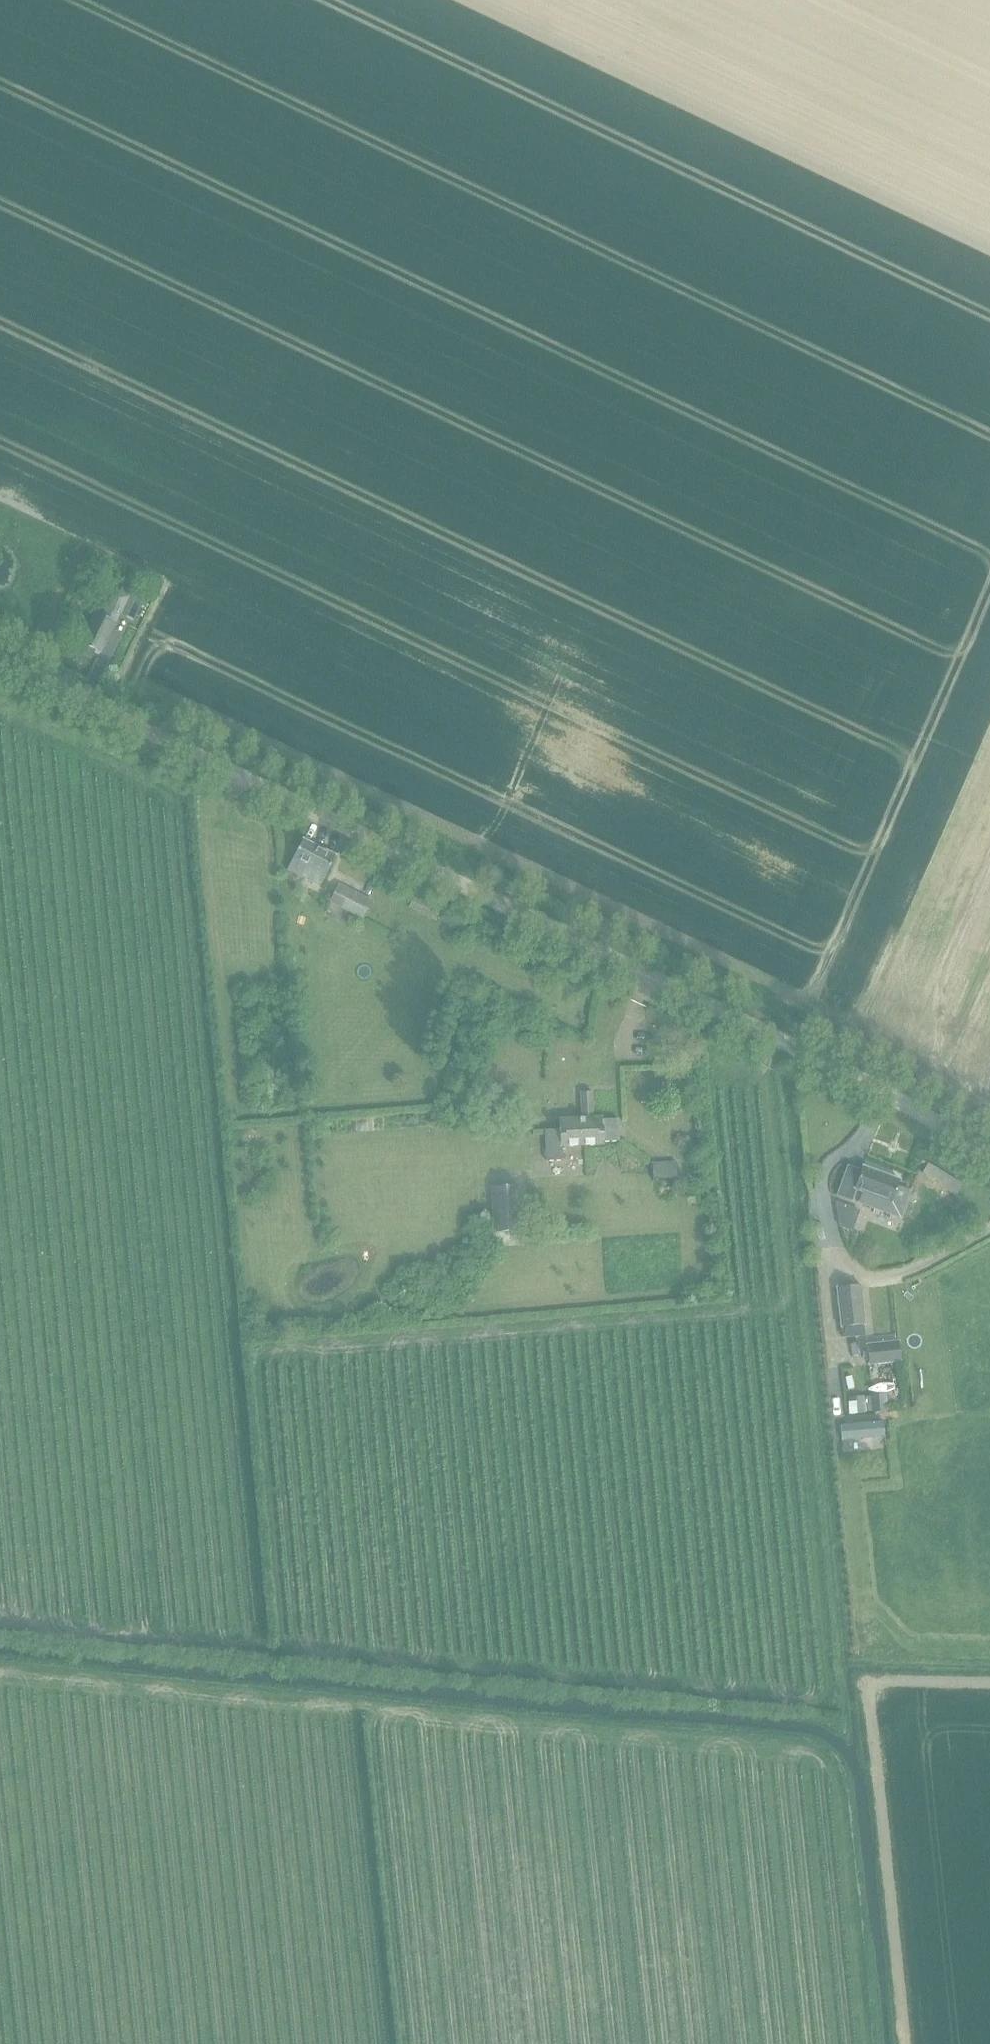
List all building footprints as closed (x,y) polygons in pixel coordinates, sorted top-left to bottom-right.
[(96,613),(82,642),(102,651),(120,612),(132,618),(146,589),(134,583),(128,595),(114,589),(102,615),(96,613)] [(319,885),(335,853),(303,837),(287,869),(319,885)] [(371,900),(362,895),(339,883),(329,901),(362,918),(371,900)] [(544,1129),(546,1160),(562,1159),(561,1146),(602,1144),(602,1141),(618,1140),(617,1118),(601,1119),(601,1116),(592,1117),(591,1091),(580,1091),(581,1117),(559,1118),(559,1128),(544,1129)] [(651,1163),(651,1179),(677,1178),(676,1162),(651,1163)] [(846,1165),(836,1195),(851,1200),(855,1189),(862,1191),(858,1203),(900,1218),(910,1190),(896,1185),(898,1179),(862,1166),(861,1170),(846,1165)] [(491,1187),(493,1231),(520,1229),(518,1185),(491,1187)] [(836,1287),(840,1326),(864,1324),(860,1284),(836,1287)] [(866,1344),(868,1363),(900,1360),(898,1340),(866,1344)]
